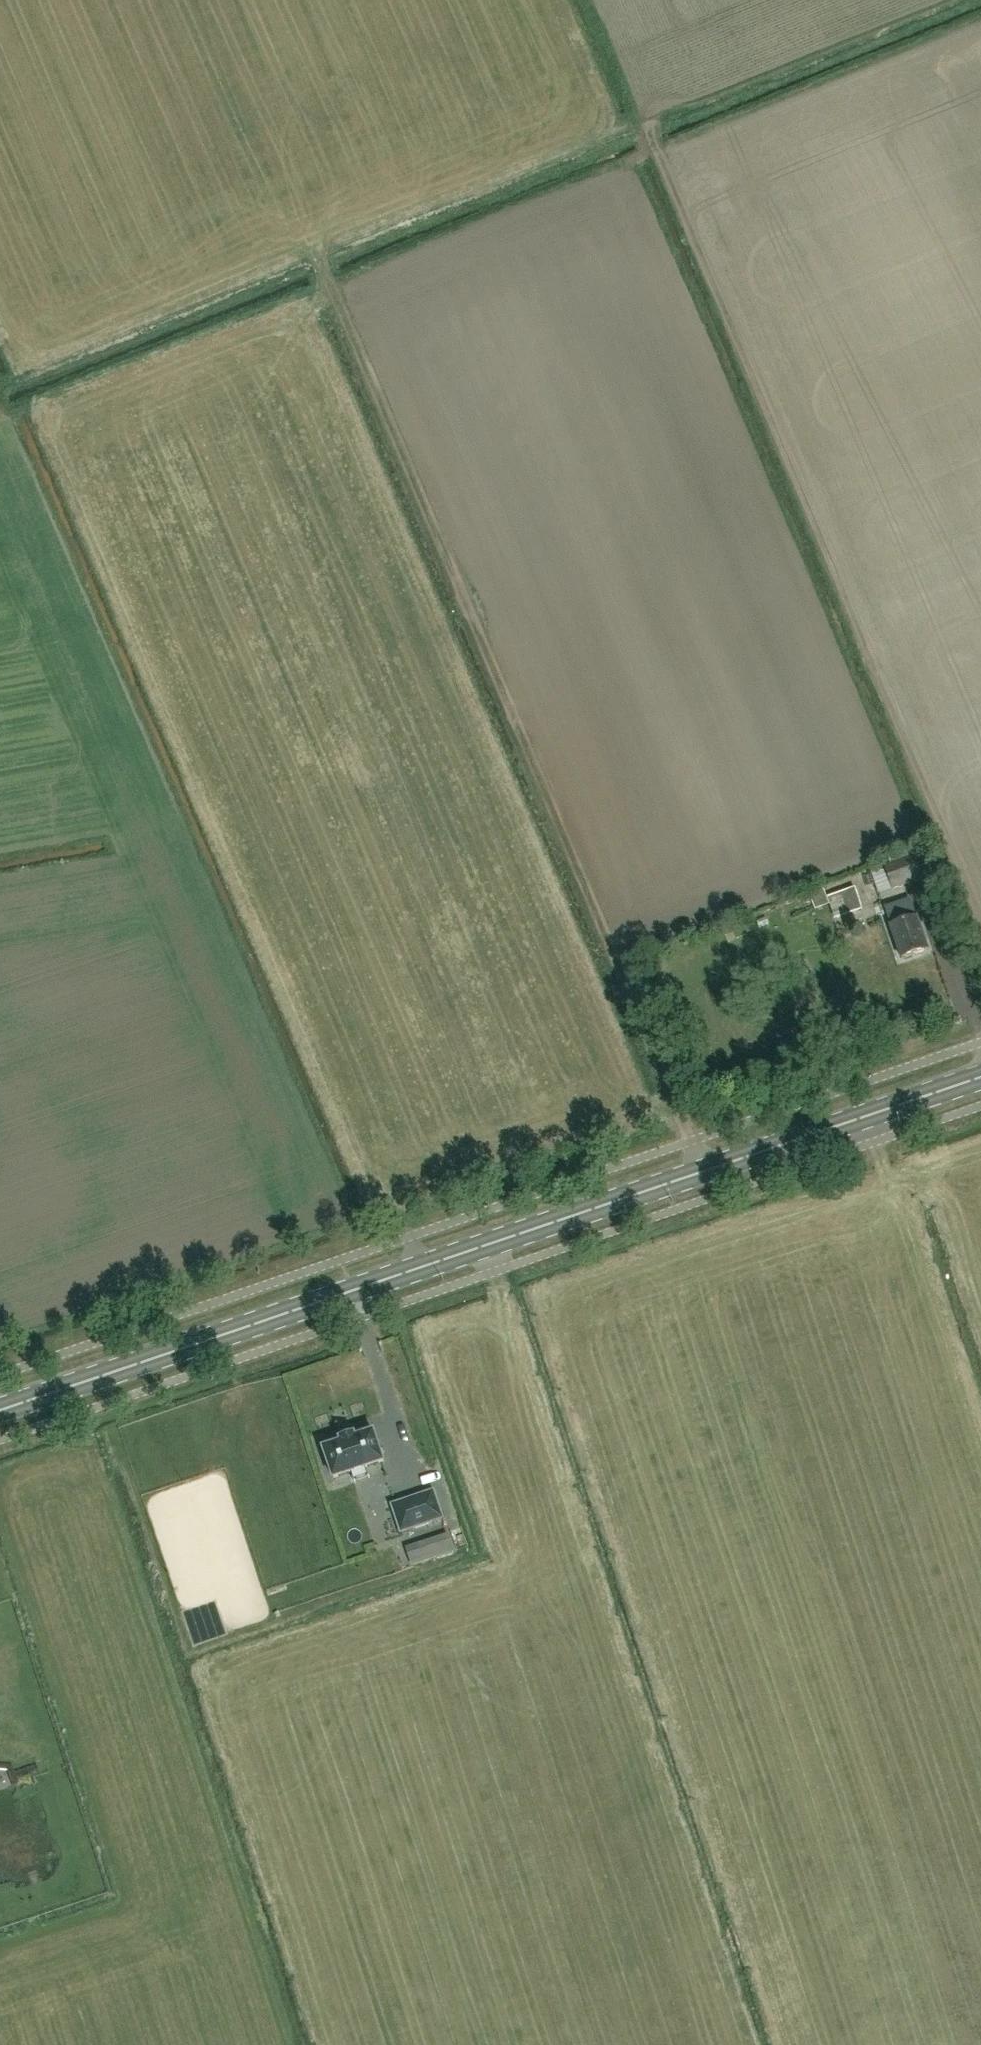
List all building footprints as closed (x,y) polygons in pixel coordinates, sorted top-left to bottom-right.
[(917,855),(915,856),(913,850),(887,859),(888,865),(884,866),(892,890),(925,878),(917,855)] [(831,899),(832,903),(838,921),(849,917),(848,914),(862,908),(853,889),(831,899)] [(913,904),(900,908),(887,912),(892,926),(891,927),(902,958),(928,950),(913,904)] [(373,1432),(323,1448),(333,1479),(383,1462),(373,1432)] [(433,1492),(392,1506),(401,1533),(442,1519),(433,1492)] [(410,1564),(455,1550),(448,1528),(404,1542),(410,1564)]
